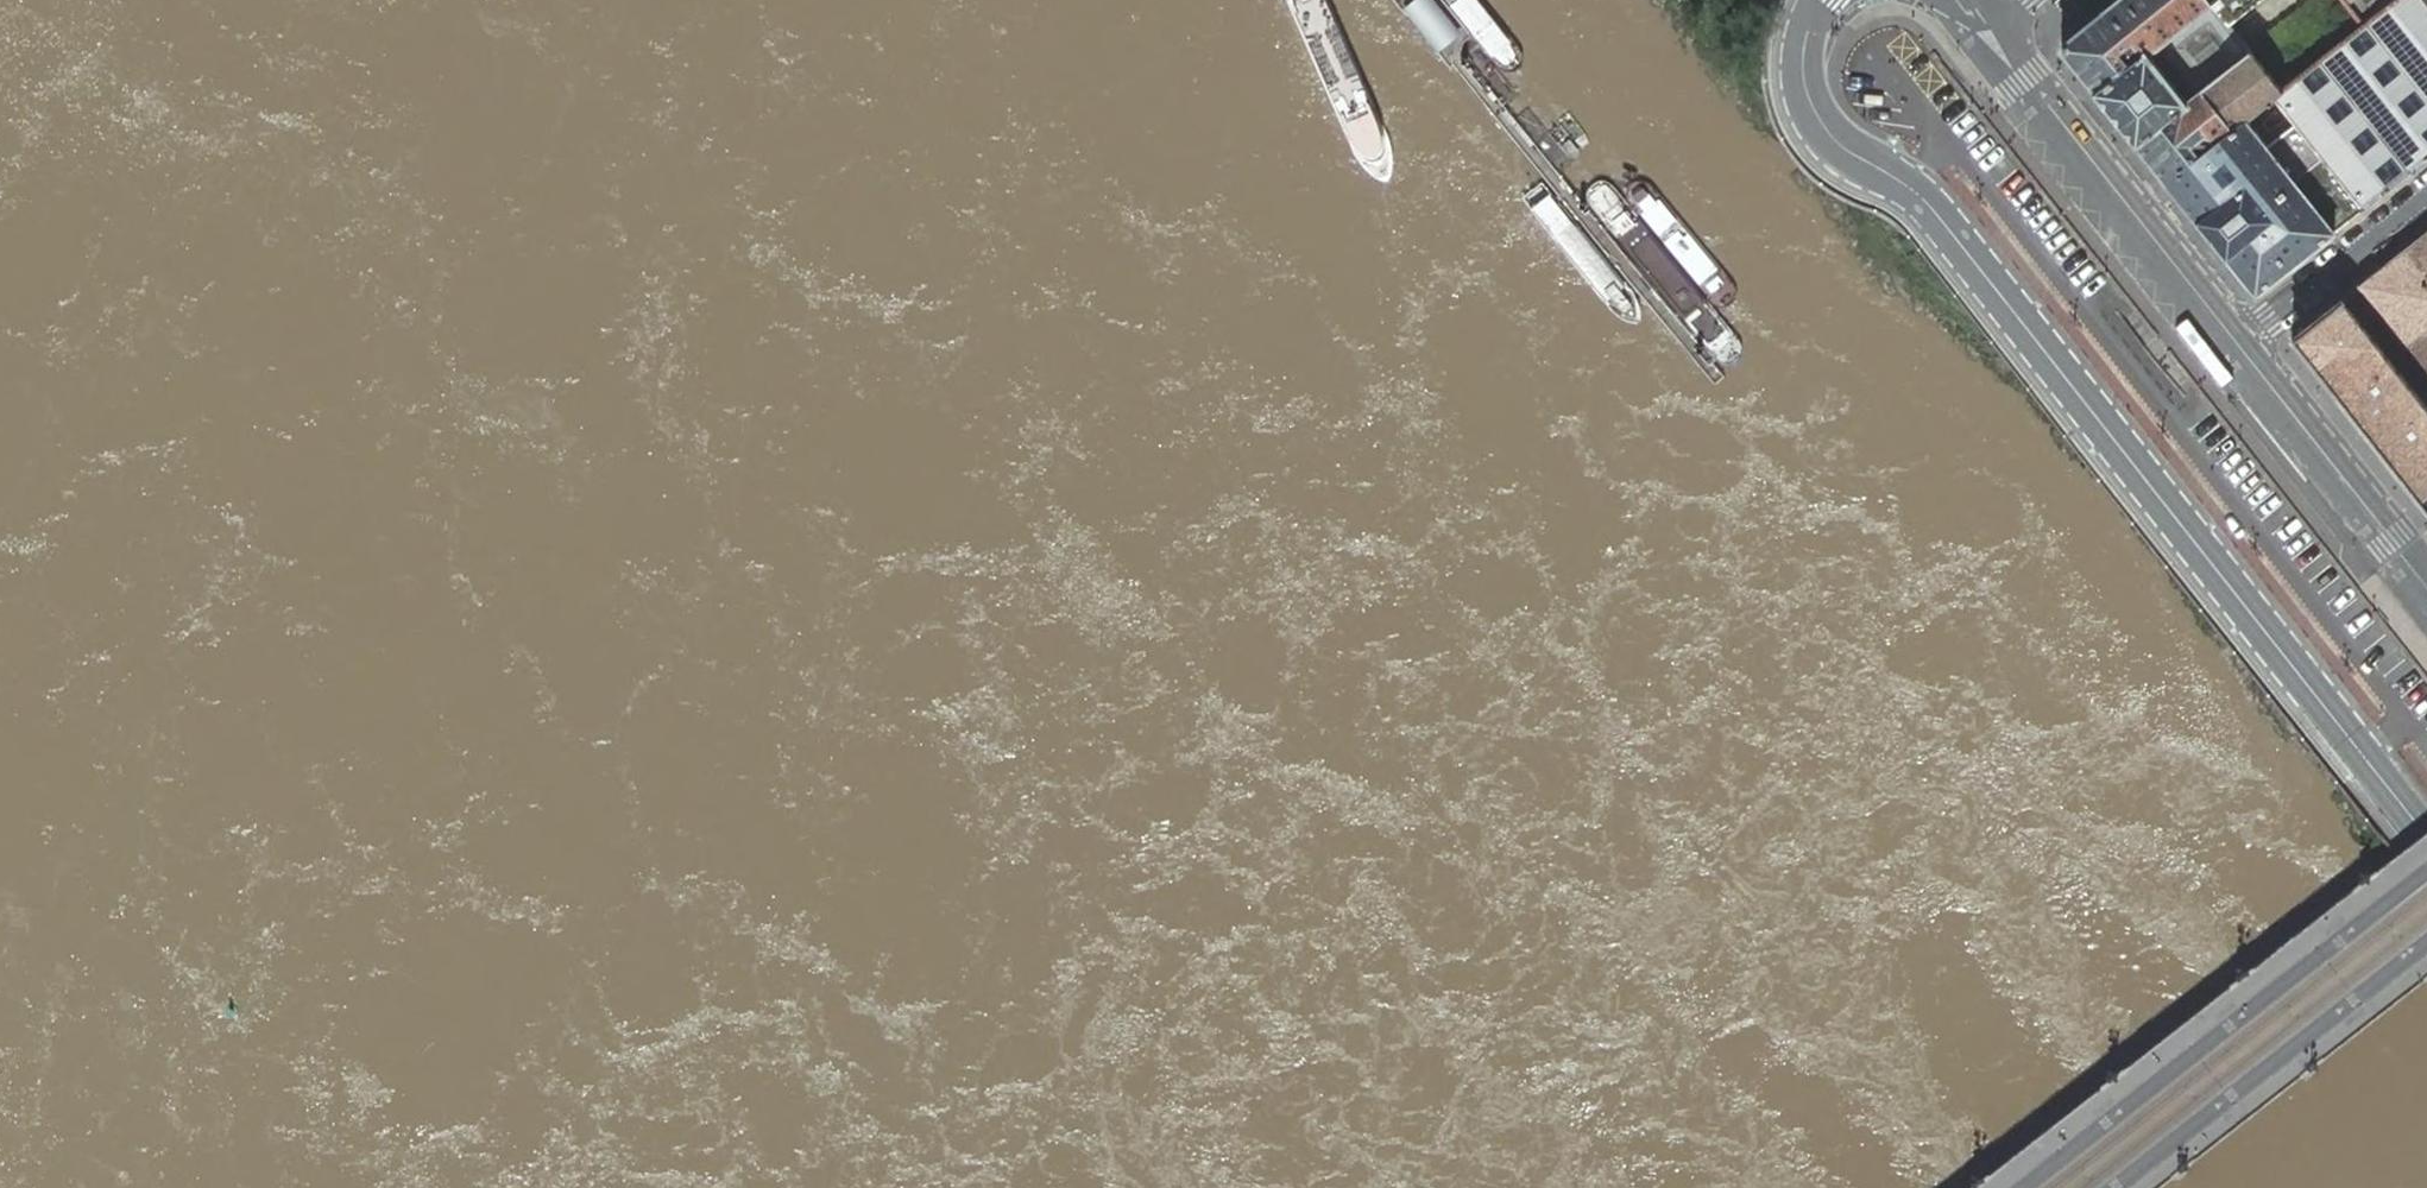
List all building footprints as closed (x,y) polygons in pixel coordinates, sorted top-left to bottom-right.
[(1437,0),(1413,0),(1402,9),(1438,53),(1463,32),(1437,0)] [(2166,182),(2246,119),(2275,96),(2281,91),(2229,25),(2209,0),(2118,0),(2061,46),(2061,49),(2166,182)] [(2229,25),(2261,0),(2209,0),(2229,25)] [(2364,208),(2426,158),(2426,3),(2425,0),(2395,0),(2364,25),(2281,91),(2275,96),(2287,112),(2364,208)] [(2364,25),(2395,0),(2344,0),(2364,25)] [(2246,119),(2166,182),(2189,210),(2255,294),(2364,208),(2287,112),(2275,96),(2246,119)] [(2417,240),(2426,252),(2426,232),(2417,240)] [(2359,285),(2426,374),(2426,252),(2417,240),(2359,285)] [(2342,299),(2291,339),(2400,476),(2426,511),(2426,407),(2342,299)]
